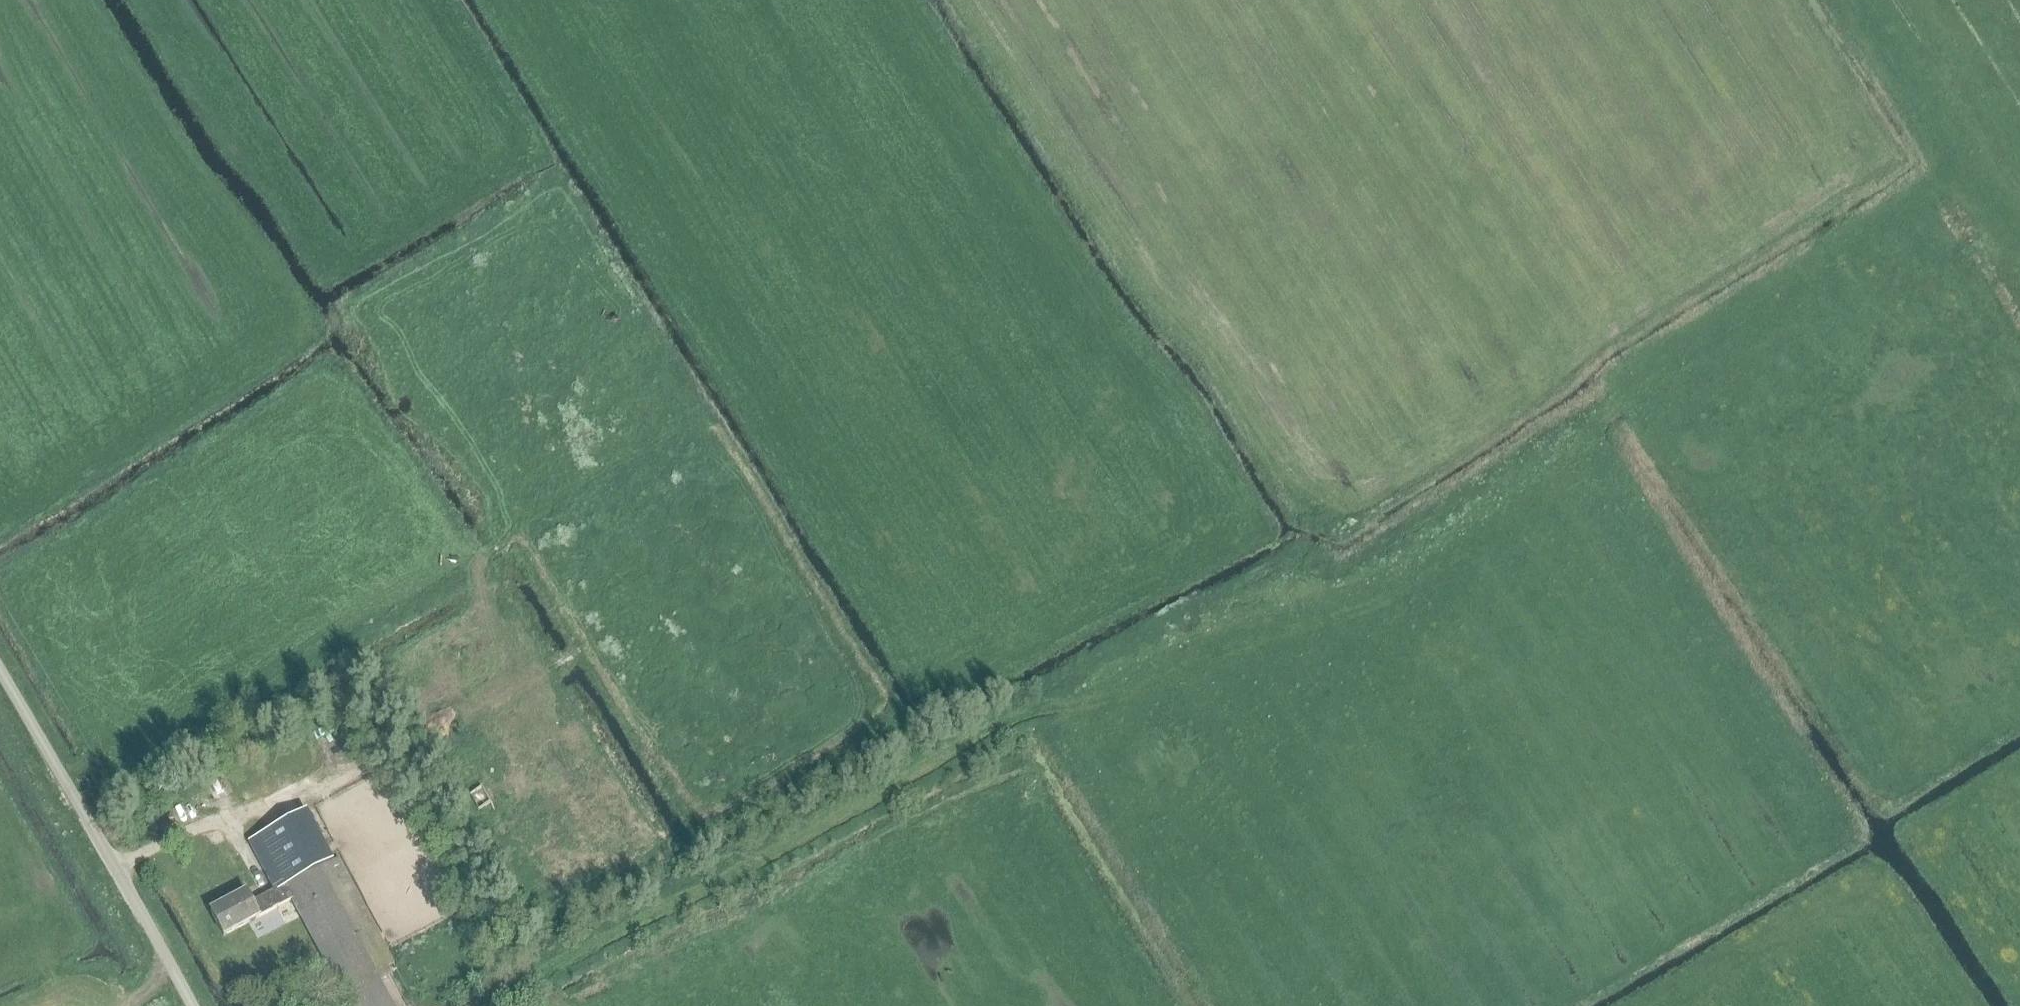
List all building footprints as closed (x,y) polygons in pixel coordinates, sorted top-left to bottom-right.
[(209,911),(221,935),(288,900),(344,1005),(391,1005),(378,982),(399,971),(340,858),(334,862),(307,812),(248,843),(272,889),(261,895),(256,887),(209,911)]
